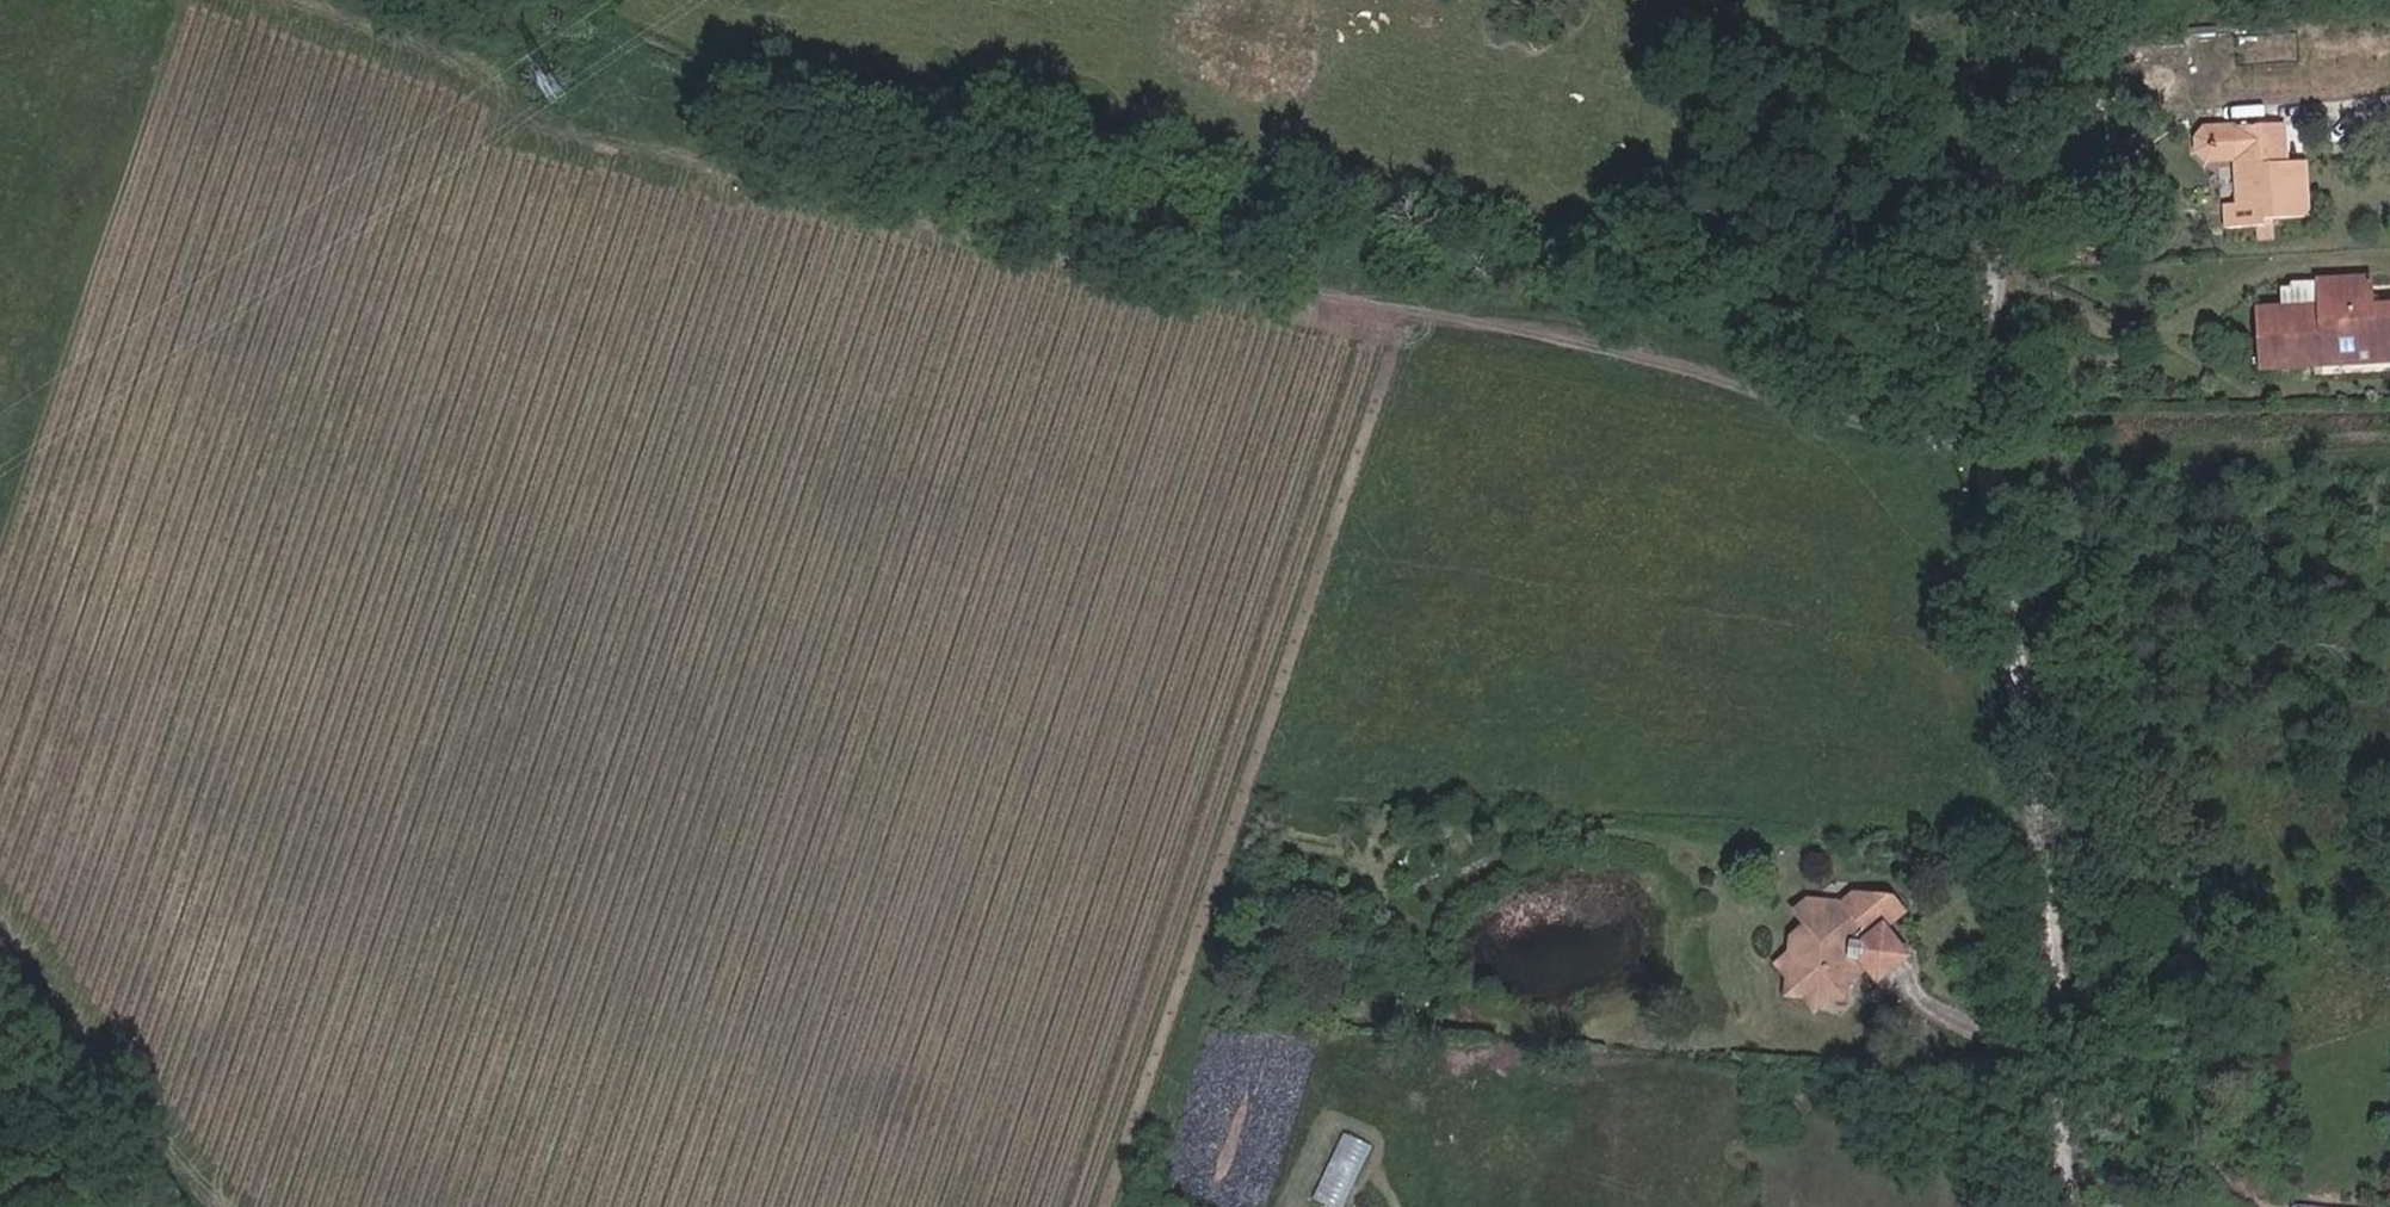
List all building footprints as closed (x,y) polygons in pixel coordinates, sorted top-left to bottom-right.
[(2308,218),(2304,161),(2286,162),(2284,124),(2206,129),(2200,136),(2201,162),(2209,169),(2235,167),(2237,205),(2225,205),(2227,230),(2262,228),(2262,221),(2308,218)] [(2374,306),(2373,279),(2315,282),(2316,306),(2281,308),(2255,309),(2259,369),(2389,362),(2389,305),(2374,306)] [(2316,306),(2315,282),(2291,283),(2288,288),(2280,288),(2281,308),(2316,306)] [(2010,848),(2009,840),(2000,841),(2001,849),(2010,848)] [(1862,972),(1852,960),(1852,957),(1860,958),(1878,981),(1903,960),(1901,956),(1905,953),(1885,929),(1905,913),(1893,899),(1854,895),(1843,904),(1810,930),(1806,925),(1792,938),(1790,954),(1777,965),(1788,978),(1787,995),(1804,997),(1815,1011),(1829,1000),(1847,1001),(1848,983),(1862,972)] [(1810,930),(1843,904),(1808,900),(1795,911),(1806,925),(1810,930)]
